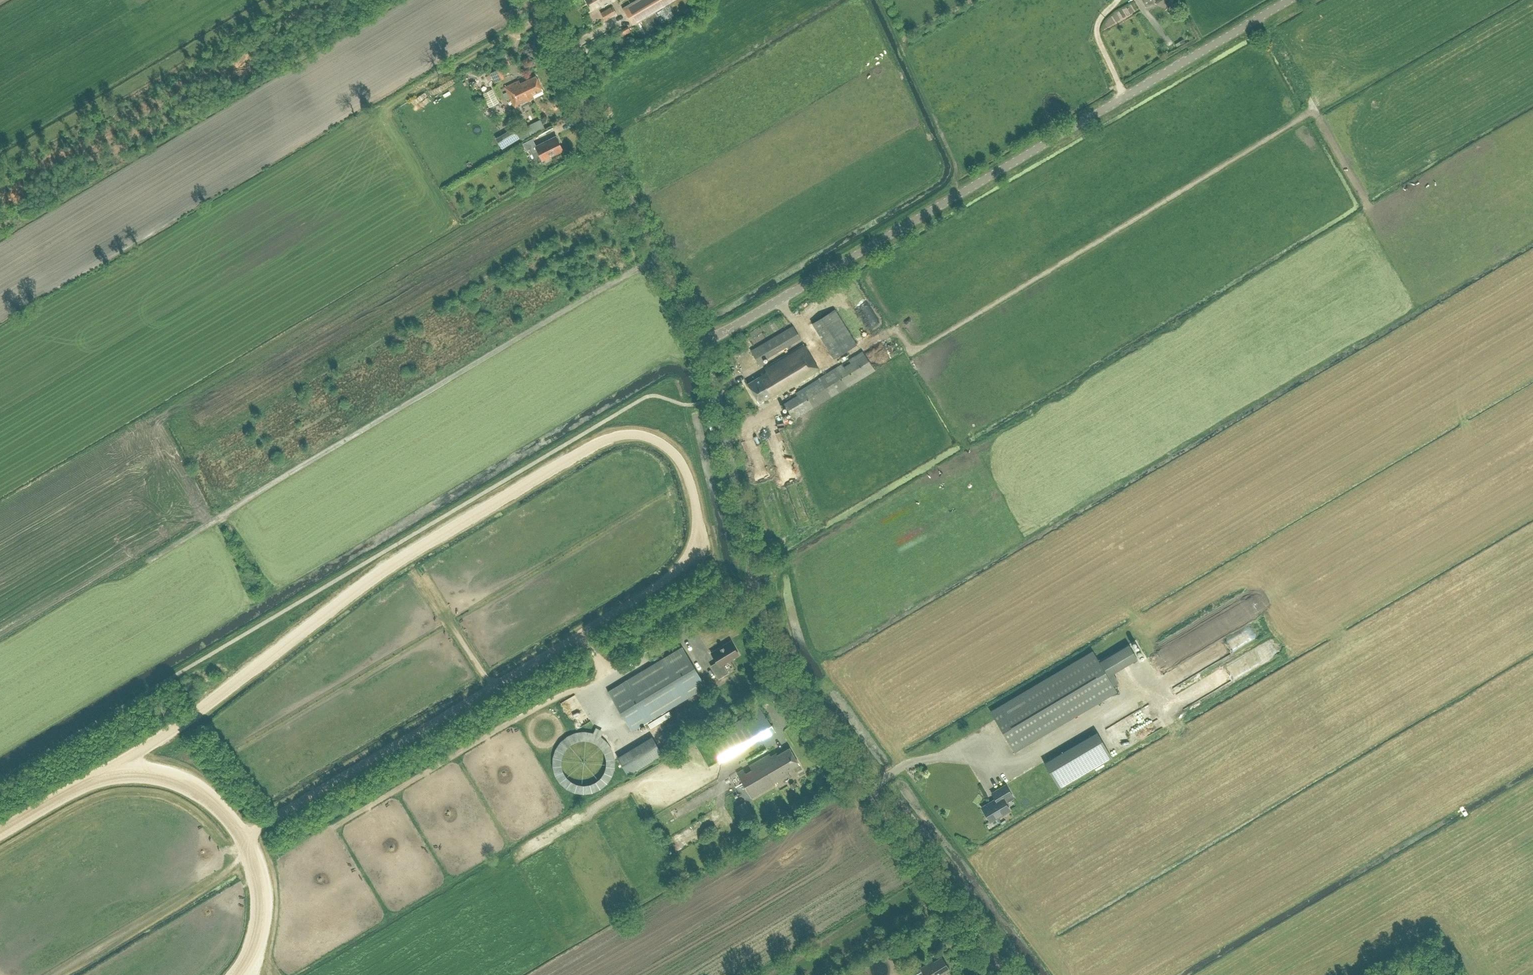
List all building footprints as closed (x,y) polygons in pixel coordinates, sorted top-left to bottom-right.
[(614,0),(586,0),(592,9),(602,3),(603,6),(614,0)] [(626,15),(630,21),(633,25),(674,0),(639,0),(623,10),(626,15)] [(607,19),(619,13),(616,6),(603,12),(607,19)] [(626,36),(634,31),(630,24),(622,29),(626,36)] [(520,64),(504,67),(507,80),(522,77),(520,64)] [(492,71),(497,79),(506,74),(501,66),(492,71)] [(506,100),(510,98),(515,108),(530,100),(534,98),(533,95),(543,90),(536,76),(520,83),(519,80),(505,87),(507,91),(503,93),(506,100)] [(530,137),(527,130),(523,132),(522,130),(519,132),(521,136),(519,137),(521,141),(530,137)] [(536,145),(532,138),(523,143),(526,150),(529,148),(536,163),(542,160),(550,156),(563,149),(556,136),(546,141),(536,145)] [(812,323),(833,358),(857,344),(835,309),(812,323)] [(781,348),(787,344),(799,337),(792,325),(751,350),(758,361),(781,348)] [(772,398),(819,370),(803,344),(764,367),(766,371),(747,383),(759,403),(771,396),(772,398)] [(793,420),(875,370),(862,350),(836,367),(818,378),(821,381),(784,403),(788,411),(793,420)] [(759,444),(755,448),(762,456),(766,453),(759,444)] [(788,528),(779,534),(783,539),(791,532),(788,528)] [(1106,652),(1109,659),(1113,657),(1115,662),(1136,653),(1130,638),(1110,646),(1111,650),(1106,652)] [(738,654),(730,641),(711,652),(716,661),(710,665),(718,678),(728,672),(723,663),(738,654)] [(682,646),(608,691),(632,731),(706,686),(682,646)] [(1093,652),(991,712),(1014,750),(1115,690),(1093,652)] [(1242,671),(1259,664),(1255,653),(1237,659),(1242,671)] [(746,716),(753,728),(768,720),(765,716),(759,706),(745,714),(746,716)] [(744,718),(712,740),(721,753),(753,731),(744,718)] [(1096,733),(1046,763),(1060,786),(1110,756),(1096,733)] [(618,757),(628,774),(662,754),(652,736),(618,757)] [(769,753),(749,765),(751,769),(745,772),(743,769),(736,772),(751,797),(789,775),(787,771),(799,764),(789,747),(777,754),(776,752),(770,755),(769,753)] [(991,793),(995,799),(981,807),(990,821),(1009,810),(1005,802),(1013,798),(1005,785),(991,793)] [(677,805),(679,812),(689,810),(687,802),(677,805)] [(949,968),(941,956),(933,962),(932,960),(919,968),(913,972),(915,974),(937,974),(949,968)]
